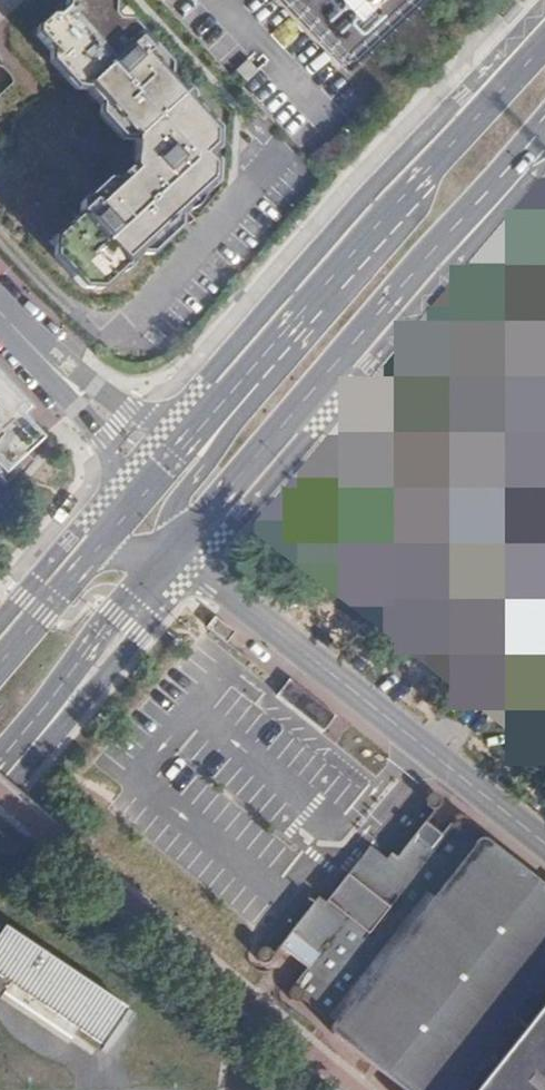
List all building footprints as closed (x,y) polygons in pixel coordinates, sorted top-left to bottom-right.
[(67,0),(66,7),(57,16),(51,15),(37,29),(36,36),(97,100),(138,144),(135,164),(107,192),(96,203),(94,200),(86,200),(82,203),(81,211),(82,213),(56,238),(55,246),(96,290),(103,290),(209,193),(197,179),(212,166),(203,156),(213,145),(200,129),(210,119),(150,52),(152,51),(152,43),(147,38),(141,38),(138,40),(100,0),(67,0)] [(333,55),(355,56),(415,0),(283,0),(333,55)] [(244,63),(236,69),(247,81),(259,70),(248,58),(244,63)] [(42,441),(38,437),(20,417),(28,411),(0,381),(0,475),(2,477),(42,441)] [(337,716),(289,680),(275,697),(323,734),(337,716)] [(403,1089),(463,1089),(544,987),(544,887),(486,840),(478,840),(476,842),(470,838),(474,834),(467,829),(458,832),(454,828),(453,821),(441,835),(426,823),(396,859),(391,855),(386,860),(371,847),(325,903),(320,899),(280,946),(306,968),(291,987),(299,987),(302,990),(303,1000),(326,1019),(331,1019),(334,1022),(331,1026),(332,1032),(403,1089)] [(4,934),(0,939),(0,984),(104,1054),(129,1017),(4,934)] [(478,1089),(544,1089),(544,1005),(478,1089)]
